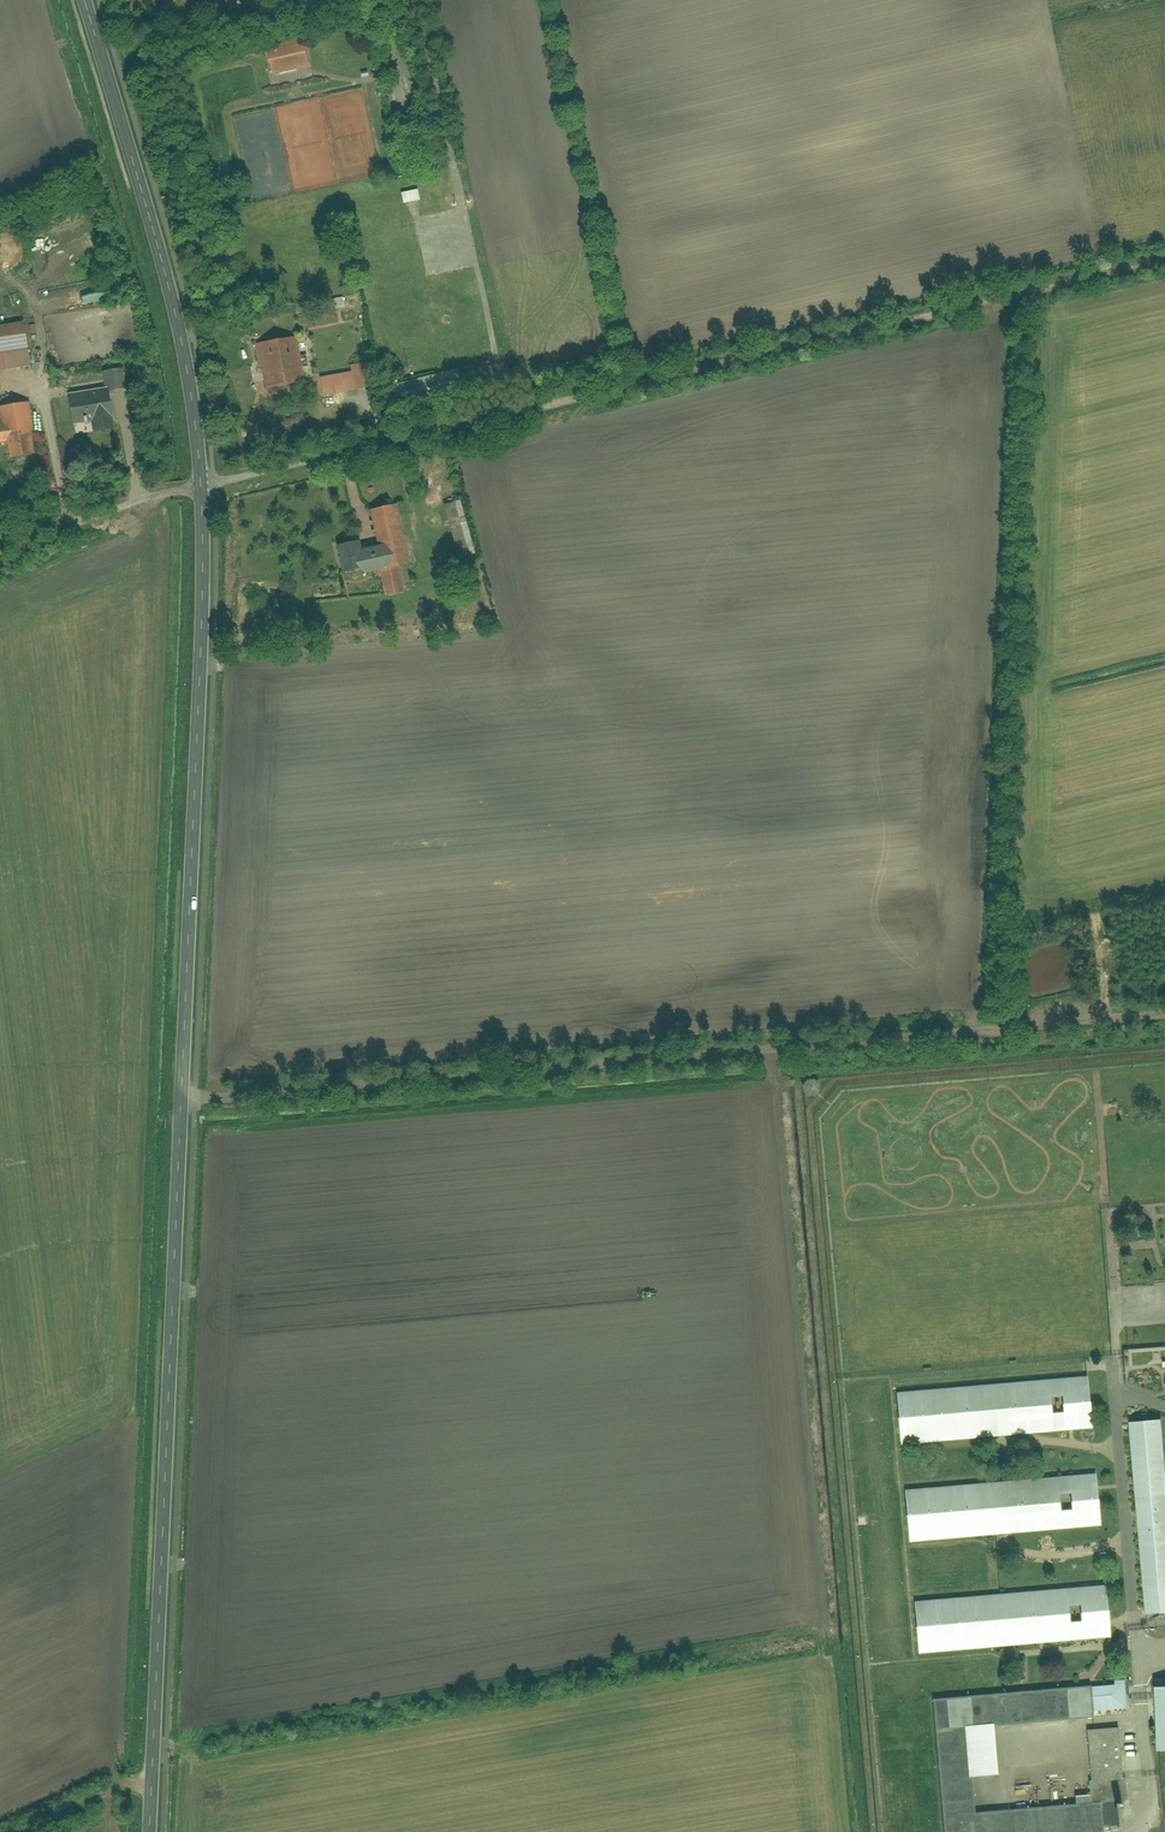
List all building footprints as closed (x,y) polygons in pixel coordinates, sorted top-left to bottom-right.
[(300,35),(263,45),(271,75),(308,65),(300,35)] [(422,190),(405,192),(406,203),(423,201),(422,190)] [(50,299),(53,311),(104,300),(102,288),(50,299)] [(0,325),(0,371),(31,365),(22,320),(0,325)] [(304,380),(296,337),(256,344),(264,388),(304,380)] [(319,377),(323,395),(378,384),(373,361),(351,365),(352,371),(319,377)] [(102,370),(105,387),(67,393),(72,423),(91,420),(93,432),(114,429),(108,389),(123,387),(120,367),(102,370)] [(461,368),(402,383),(406,396),(465,381),(461,368)] [(8,441),(10,457),(32,453),(29,433),(34,432),(29,402),(0,406),(0,442),(8,441)] [(358,541),(338,546),(344,573),(362,568),(364,573),(379,569),(385,595),(404,590),(399,564),(409,562),(395,503),(369,509),(377,544),(360,549),(358,541)] [(464,558),(480,554),(474,531),(461,535),(459,527),(471,524),(466,507),(452,511),(464,558)] [(1087,1378),(896,1393),(900,1444),(1091,1429),(1087,1378)] [(1129,1423),(1146,1614),(1164,1613),(1164,1457),(1162,1420),(1129,1423)] [(1095,1474),(904,1491),(909,1543),(1099,1526),(1095,1474)] [(1106,1586),(913,1601),(918,1654),(1110,1637),(1106,1586)] [(1093,1713),(1126,1711),(1124,1681),(1114,1681),(1114,1685),(1091,1687),(1093,1713)] [(1100,1804),(1092,1804),(973,1814),(970,1778),(966,1728),(993,1726),(1093,1717),(1093,1713),(1091,1687),(932,1700),(943,1831),(1103,1831),(1100,1804)] [(1157,1688),(1158,1750),(1164,1750),(1164,1687),(1157,1688)] [(970,1778),(997,1776),(993,1726),(966,1728),(970,1778)] [(1119,1728),(1086,1731),(1092,1804),(1100,1804),(1125,1802),(1119,1728)]
